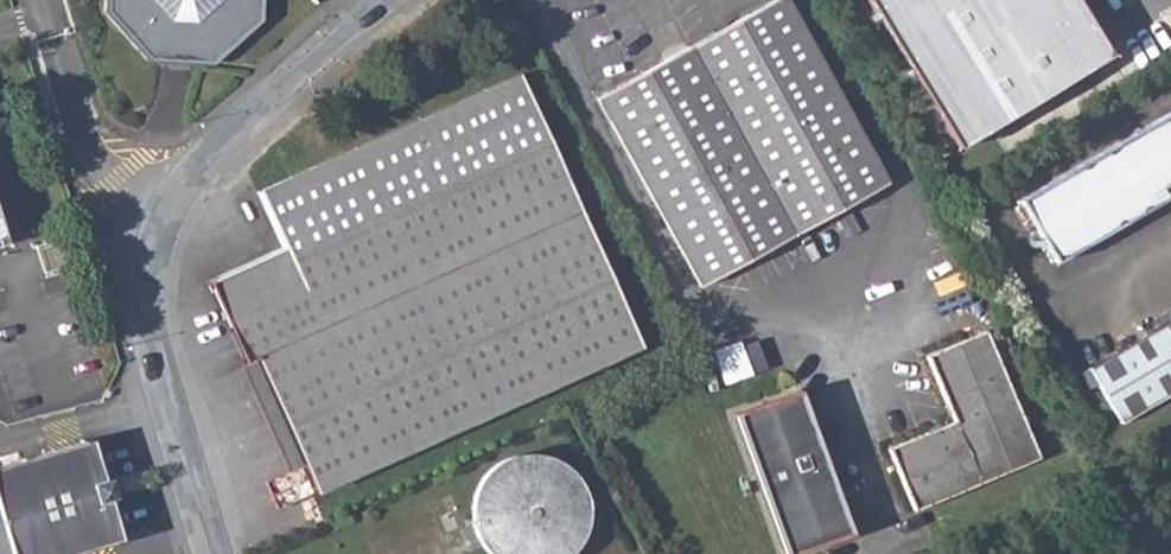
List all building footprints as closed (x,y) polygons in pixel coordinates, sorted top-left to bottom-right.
[(106,14),(150,62),(210,62),(256,23),(257,0),(198,0),(186,10),(177,10),(168,0),(107,0),(106,14)] [(594,98),(698,287),(887,181),(788,0),(773,0),(594,98)] [(958,146),(1108,55),(1075,0),(870,0),(958,146)] [(281,247),(207,281),(243,363),(254,359),(316,493),(640,347),(517,74),(257,190),(281,247)] [(1017,200),(1054,262),(1170,194),(1170,111),(1017,200)] [(1087,368),(1120,423),(1170,394),(1170,319),(1087,368)] [(952,421),(886,448),(910,511),(1039,457),(986,330),(926,356),(952,421)] [(734,416),(782,553),(797,553),(847,537),(798,394),(734,416)] [(0,462),(0,553),(65,553),(121,538),(108,495),(97,497),(92,483),(104,479),(91,436),(0,462)] [(559,444),(466,480),(495,553),(564,553),(598,541),(559,444)] [(323,553),(345,553),(341,546),(323,553)]
